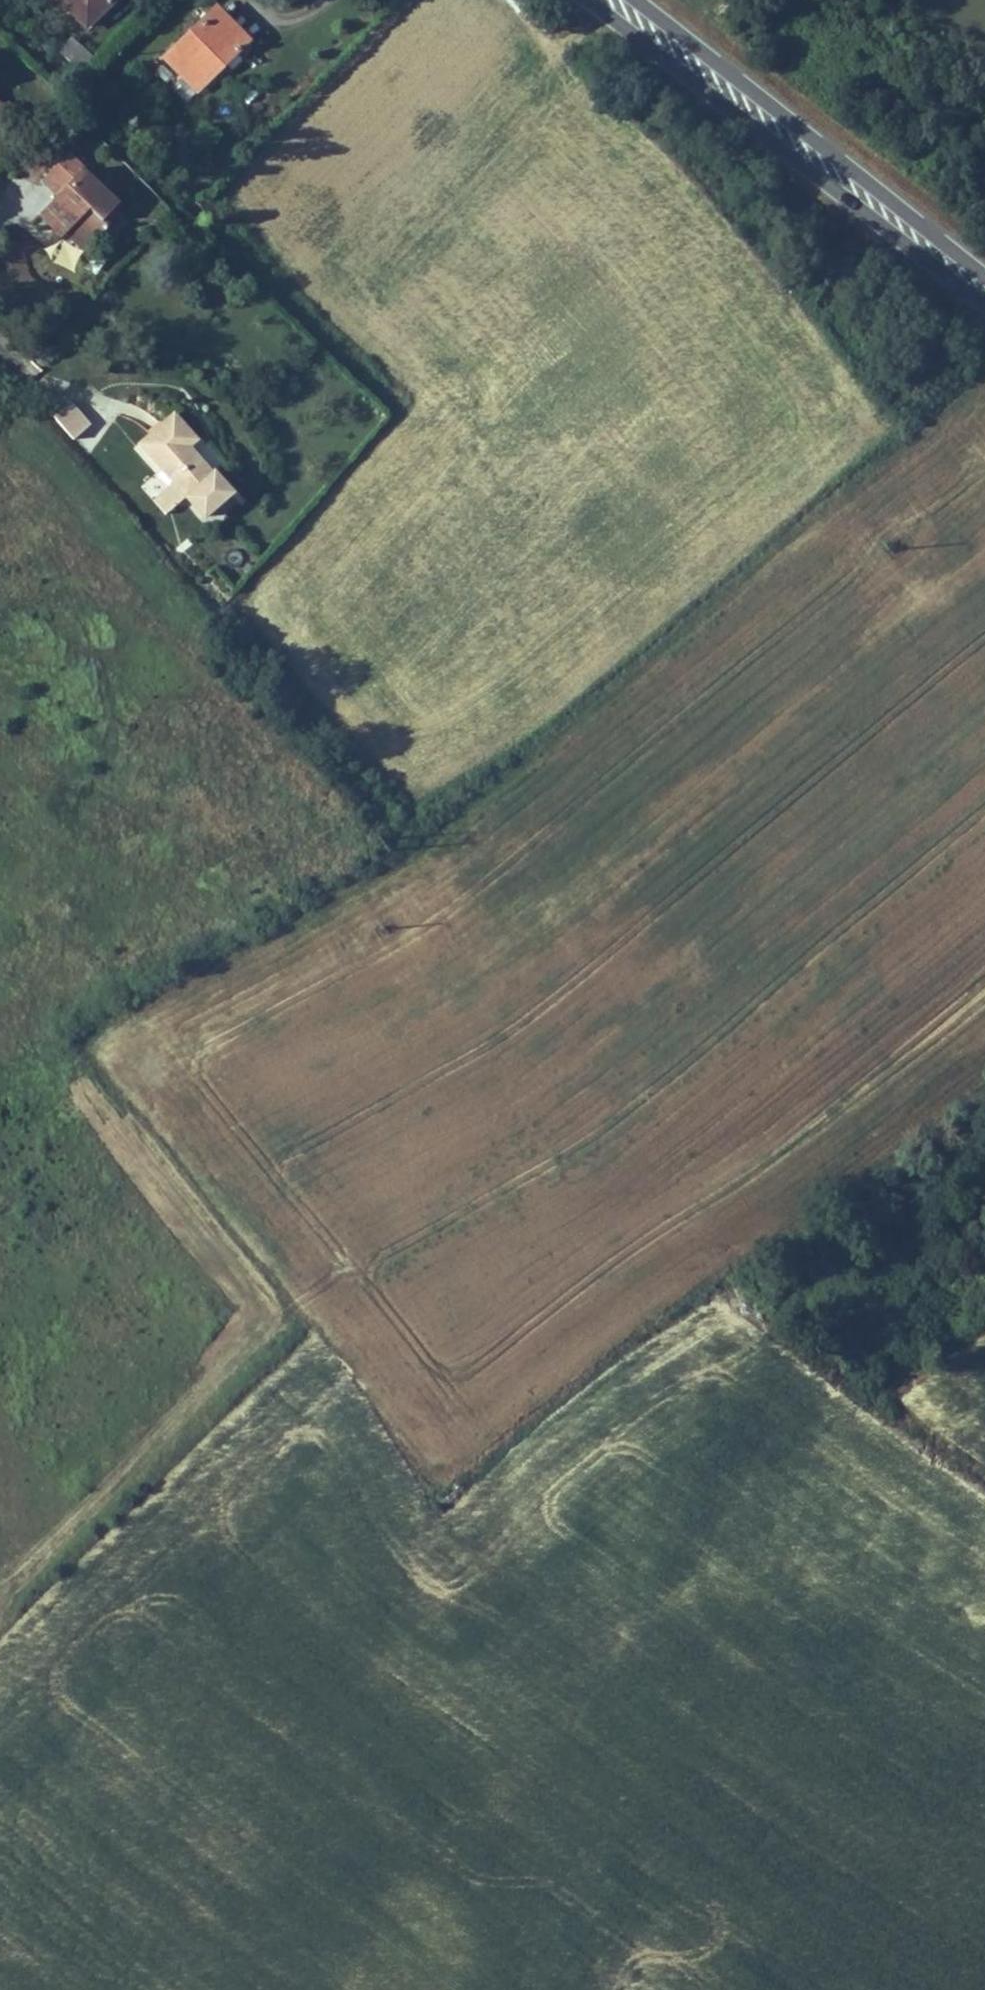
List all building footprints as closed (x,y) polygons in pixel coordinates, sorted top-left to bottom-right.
[(109,15),(123,0),(93,0),(109,15)] [(241,11),(197,58),(233,88),(277,41),(241,11)] [(78,186),(47,205),(59,224),(39,237),(56,265),(65,260),(78,281),(102,265),(97,256),(110,248),(84,206),(88,203),(78,186)] [(81,428),(64,443),(84,465),(101,448),(81,428)] [(189,435),(181,442),(226,491),(234,483),(189,435)] [(248,514),(226,491),(181,442),(155,466),(200,515),(221,538),(248,514)]
